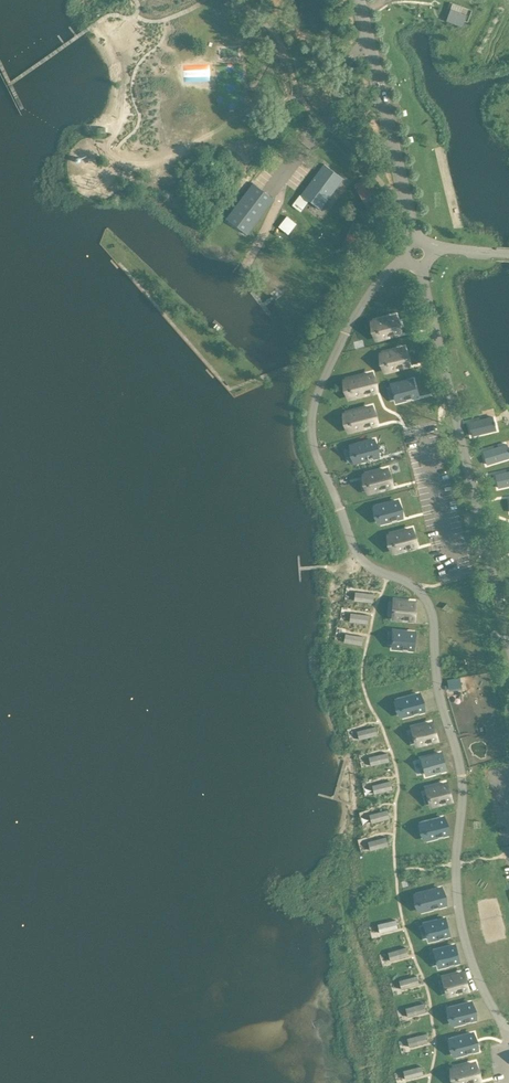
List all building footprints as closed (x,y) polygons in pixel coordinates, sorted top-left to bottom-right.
[(343,178),(324,163),(301,194),(320,208),(343,178)] [(287,216),(278,226),(288,234),(296,223),(287,216)] [(369,232),(367,251),(379,252),(381,233),(369,232)] [(439,285),(463,279),(461,269),(436,275),(439,285)] [(386,292),(386,301),(399,300),(398,291),(386,292)] [(376,321),(375,322),(376,322),(377,329),(377,330),(377,332),(378,331),(379,336),(379,337),(380,337),(389,334),(389,335),(393,333),(394,334),(394,333),(399,332),(399,331),(395,317),(396,317),(395,316),(395,317),(376,322),(376,321)] [(384,354),(384,355),(386,362),(385,362),(386,364),(387,364),(388,369),(397,367),(398,367),(402,366),(403,366),(402,365),(407,364),(408,364),(408,363),(404,349),(403,349),(404,349),(385,354),(384,354)] [(376,374),(383,374),(381,360),(375,361),(376,374)] [(312,392),(321,370),(313,367),(304,388),(312,392)] [(352,379),(351,379),(351,380),(352,380),(353,387),(353,389),(354,389),(355,394),(355,395),(356,395),(356,394),(365,392),(365,393),(365,392),(369,391),(370,392),(370,391),(375,389),(375,390),(375,389),(371,375),(372,375),(371,374),(352,379)] [(483,384),(492,383),(491,375),(481,376),(483,384)] [(413,380),(412,380),(393,385),(392,385),(392,386),(394,393),(393,393),(394,395),(395,395),(396,400),(397,400),(406,398),(410,397),(411,397),(411,396),(416,395),(416,394),(412,380),(413,380)] [(350,402),(330,402),(330,412),(350,412),(350,402)] [(352,412),(351,413),(353,420),(352,421),(353,423),(354,423),(355,427),(355,428),(356,428),(364,425),(365,426),(369,425),(370,425),(370,424),(375,423),(375,422),(371,408),(371,407),(371,408),(352,413),(352,412)] [(492,416),(468,422),(471,435),(495,430),(494,424),(495,424),(494,421),(493,422),(492,416)] [(354,445),(354,446),(356,453),(355,453),(356,455),(357,455),(358,460),(358,461),(358,460),(367,458),(367,459),(368,459),(368,458),(372,457),(373,457),(372,456),(377,455),(378,455),(374,441),(374,440),(373,440),(354,445)] [(483,450),(487,464),(508,457),(508,452),(508,451),(508,450),(508,448),(508,449),(506,443),(483,450)] [(433,471),(440,468),(434,451),(427,453),(433,471)] [(410,468),(400,470),(397,457),(393,458),(398,480),(412,476),(410,468)] [(423,472),(430,471),(428,463),(421,465),(423,472)] [(368,475),(367,475),(369,483),(368,483),(369,485),(370,485),(371,489),(371,490),(372,490),(380,487),(381,488),(385,487),(386,487),(386,486),(391,485),(391,484),(387,470),(387,469),(387,470),(368,475)] [(496,474),(499,487),(508,485),(508,471),(496,474)] [(427,494),(429,503),(436,502),(434,493),(427,494)] [(410,499),(412,514),(418,513),(415,497),(410,499)] [(378,506),(380,514),(379,514),(380,516),(382,521),(381,521),(382,521),(391,519),(392,519),(396,518),(396,517),(401,516),(402,516),(402,515),(398,501),(397,501),(378,506)] [(449,541),(457,539),(452,520),(444,522),(449,541)] [(361,530),(378,528),(377,521),(360,523),(361,530)] [(392,535),(394,543),(393,543),(394,545),(396,550),(395,550),(396,550),(405,547),(405,548),(406,548),(410,547),(410,546),(415,545),(416,545),(416,544),(412,530),(412,529),(411,530),(392,535)] [(432,529),(427,530),(429,544),(435,543),(432,529)] [(367,551),(385,545),(382,536),(364,542),(367,551)] [(371,559),(377,557),(375,550),(368,552),(371,559)] [(457,565),(461,577),(469,574),(465,562),(457,565)] [(390,596),(398,596),(397,580),(390,581),(390,596)] [(351,600),(371,602),(372,593),(353,591),(351,600)] [(447,600),(431,600),(432,608),(447,607),(447,600)] [(392,616),(392,617),(393,617),(402,617),(402,618),(407,618),(407,619),(407,618),(412,618),(412,619),(413,619),(413,618),(414,603),(394,601),(393,601),(393,602),(394,602),(393,609),(392,609),(392,611),(393,611),(392,616)] [(347,621),(367,624),(368,615),(348,612),(347,621)] [(413,633),(413,632),(413,633),(393,631),(392,631),(393,631),(392,639),(391,639),(391,641),(392,641),(391,646),(392,646),(401,647),(401,648),(406,648),(411,648),(412,648),(413,633)] [(341,642),(361,645),(362,636),(342,633),(341,642)] [(427,671),(435,670),(433,651),(425,652),(427,671)] [(404,659),(409,675),(416,673),(411,657),(404,659)] [(389,677),(395,676),(393,662),(379,664),(380,671),(388,670),(389,677)] [(448,679),(441,681),(444,689),(450,688),(448,679)] [(423,683),(429,704),(436,703),(430,681),(423,683)] [(402,714),(402,715),(403,715),(403,714),(412,712),(412,713),(412,712),(417,711),(417,712),(417,711),(422,709),(422,710),(423,710),(422,709),(418,695),(419,695),(419,694),(418,694),(418,695),(399,700),(399,699),(398,699),(398,700),(399,700),(400,707),(400,710),(401,709),(402,714)] [(432,724),(432,723),(431,723),(431,724),(412,729),(412,728),(411,729),(412,729),(414,736),(413,737),(413,739),(414,738),(416,743),(415,743),(416,744),(425,741),(425,742),(426,742),(430,741),(430,740),(435,739),(436,739),(436,738),(435,738),(432,724)] [(358,740),(377,735),(375,726),(355,731),(358,740)] [(461,751),(464,770),(473,769),(470,749),(461,751)] [(369,766),(389,761),(386,752),(367,757),(369,766)] [(449,752),(443,753),(446,774),(452,773),(449,752)] [(441,754),(440,753),(421,758),(420,758),(420,759),(421,759),(422,766),(422,768),(423,768),(424,773),(424,774),(425,774),(425,773),(434,771),(434,772),(434,771),(438,770),(439,771),(439,770),(444,768),(444,769),(444,768),(440,754),(441,754)] [(374,793),(393,788),(391,780),(372,785),(374,793)] [(450,799),(446,785),(446,784),(445,784),(446,784),(427,789),(426,789),(426,790),(428,797),(427,797),(428,799),(429,799),(430,804),(430,805),(431,804),(430,804),(439,802),(440,803),(440,802),(444,801),(445,801),(444,801),(449,799),(450,799)] [(370,823),(390,818),(387,810),(368,815),(370,823)] [(411,823),(409,810),(401,811),(403,824),(411,823)] [(426,837),(427,838),(436,835),(436,836),(437,836),(441,835),(441,834),(446,833),(447,833),(447,832),(443,818),(443,817),(442,818),(423,823),(425,830),(424,831),(425,833),(427,837),(426,837)] [(387,827),(365,831),(366,839),(388,836),(387,827)] [(467,832),(459,832),(459,845),(467,845),(467,832)] [(425,834),(418,835),(421,857),(428,856),(425,834)] [(369,851),(388,845),(386,837),(367,842),(369,851)] [(409,848),(402,848),(401,857),(408,858),(409,848)] [(368,853),(372,868),(378,866),(374,852),(368,853)] [(486,866),(488,874),(484,875),(486,882),(494,880),(489,865),(486,866)] [(414,884),(408,885),(413,904),(419,902),(414,884)] [(419,895),(418,895),(418,896),(419,896),(420,903),(420,905),(421,905),(422,910),(423,910),(432,908),(436,907),(437,907),(437,906),(442,905),(442,904),(438,890),(439,890),(438,890),(419,895)] [(495,896),(496,907),(506,906),(505,895),(495,896)] [(477,900),(478,913),(490,912),(489,899),(477,900)] [(444,920),(444,919),(443,919),(444,919),(425,924),(424,924),(424,925),(426,932),(425,932),(426,934),(427,934),(428,939),(428,940),(429,940),(428,939),(437,937),(438,938),(438,937),(442,936),(442,937),(443,936),(442,936),(447,934),(448,935),(448,934),(444,920)] [(378,933),(397,928),(395,920),(376,925),(378,933)] [(454,946),(454,945),(453,945),(434,950),(433,950),(433,951),(434,951),(436,958),(435,958),(435,960),(436,960),(437,965),(437,966),(438,966),(438,965),(447,963),(447,964),(447,963),(452,962),(452,963),(452,962),(457,960),(457,961),(458,960),(457,960),(454,946)] [(388,961),(407,956),(405,947),(385,952),(388,961)] [(474,948),(477,960),(483,959),(481,947),(474,948)] [(463,974),(463,973),(462,974),(443,979),(442,979),(443,979),(445,986),(444,987),(444,989),(445,989),(446,993),(446,994),(447,994),(456,991),(456,992),(461,991),(461,990),(466,989),(467,989),(466,988),(463,974)] [(399,989),(418,984),(416,975),(397,980),(399,989)] [(435,1008),(443,1007),(440,988),(433,989),(435,1008)] [(399,994),(393,995),(396,1017),(403,1016),(399,994)] [(391,999),(371,1000),(371,1010),(391,1009),(391,999)] [(405,1017),(424,1012),(422,1003),(403,1008),(405,1017)] [(451,1008),(450,1008),(450,1009),(451,1008),(452,1016),(452,1018),(453,1018),(454,1023),(455,1023),(464,1021),(469,1020),(469,1019),(474,1018),(475,1018),(474,1017),(470,1003),(471,1003),(470,1003),(451,1008)] [(453,1039),(452,1039),(454,1047),(453,1047),(454,1049),(455,1049),(456,1053),(456,1054),(457,1054),(456,1054),(465,1051),(466,1052),(470,1051),(471,1051),(470,1050),(476,1049),(476,1048),(472,1034),(472,1033),(472,1034),(453,1039)] [(407,1048),(426,1043),(424,1034),(405,1039),(407,1048)] [(441,1050),(453,1049),(453,1041),(441,1042),(441,1050)] [(400,1066),(399,1059),(390,1060),(391,1067),(400,1066)] [(467,1082),(468,1082),(472,1081),(472,1080),(477,1079),(478,1079),(478,1078),(477,1078),(474,1064),(473,1064),(454,1069),(454,1070),(454,1069),(456,1077),(455,1077),(456,1079),(457,1082),(461,1082),(467,1082)] [(403,1080),(422,1075),(420,1066),(401,1071),(403,1080)]
